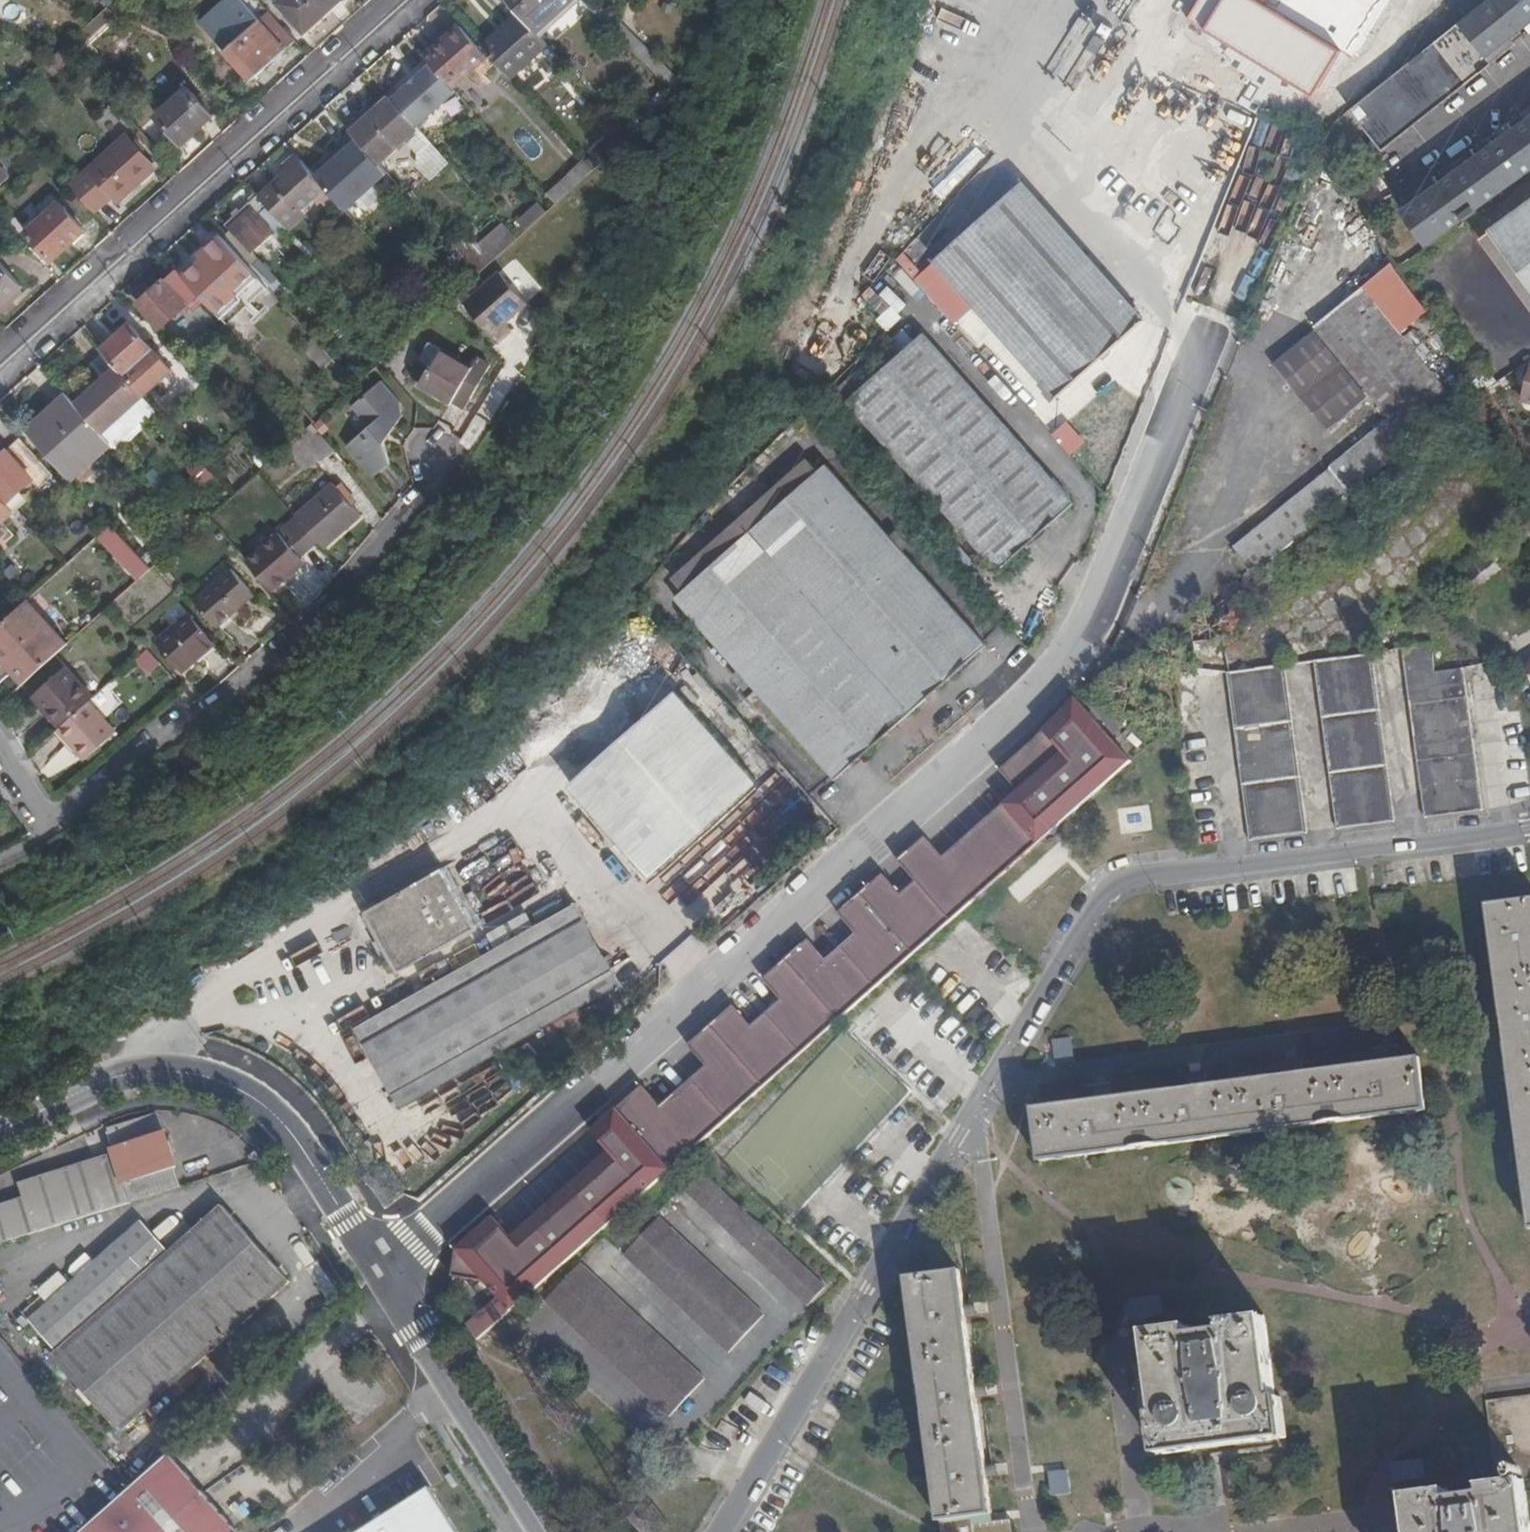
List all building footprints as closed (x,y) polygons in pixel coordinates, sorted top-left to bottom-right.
[(340,0),(277,0),(305,30),(340,0)] [(571,0),(507,0),(519,14),(535,31),(571,0)] [(616,34),(620,21),(600,0),(588,0),(586,3),(602,19),(616,34)] [(1498,0),(1489,0),(1459,25),(1486,59),(1523,31),(1498,0)] [(1523,31),(1529,26),(1529,0),(1498,0),(1523,31)] [(578,56),(602,36),(606,33),(597,23),(580,4),(556,25),(552,21),(540,31),(552,45),(561,38),(578,56)] [(110,6),(100,15),(108,23),(117,15),(110,6)] [(278,20),(269,10),(227,50),(253,79),(286,49),(296,40),(278,20)] [(509,77),(547,44),(535,31),(519,14),(482,46),(509,77)] [(100,15),(96,19),(81,32),(89,40),(108,23),(100,15)] [(640,75),(648,65),(616,34),(602,19),(597,23),(606,33),(602,36),(640,75)] [(648,65),(677,94),(681,82),(620,21),(616,34),(648,65)] [(1459,25),(1351,112),(1383,151),(1491,65),(1486,59),(1459,25)] [(424,57),(431,64),(450,85),(484,54),(460,27),(424,57)] [(393,100),(414,123),(416,125),(454,90),(450,85),(431,64),(393,100)] [(159,115),(183,142),(213,114),(189,87),(159,115)] [(388,99),(351,133),(380,165),(408,140),(418,151),(429,140),(416,125),(414,123),(412,125),(388,99)] [(1401,211),(1427,249),(1529,172),(1529,117),(1401,211)] [(73,186),(97,212),(115,196),(120,200),(158,168),(128,136),(73,186)] [(592,171),(604,160),(596,150),(584,161),(592,171)] [(303,160),(262,196),(290,227),(304,216),(299,210),(319,193),(334,208),(340,202),(303,160)] [(0,162),(0,185),(11,175),(0,162)] [(897,260),(929,295),(951,275),(1059,396),(1144,320),(1021,182),(935,257),(917,237),(897,260)] [(27,232),(53,261),(69,246),(71,248),(84,236),(86,229),(53,195),(39,209),(45,216),(27,232)] [(226,224),(233,232),(254,211),(260,216),(269,207),(259,196),(226,224)] [(1491,230),(1529,282),(1529,201),(1491,230)] [(525,229),(548,216),(541,204),(518,218),(525,229)] [(254,211),(233,232),(251,253),(274,232),(260,216),(254,211)] [(489,261),(519,245),(507,225),(478,242),(489,261)] [(187,271),(209,294),(239,269),(217,244),(187,271)] [(259,262),(252,269),(268,286),(275,280),(259,262)] [(21,289),(0,265),(0,308),(21,289)] [(1390,266),(1363,288),(1406,341),(1415,333),(1433,319),(1390,266)] [(200,293),(178,268),(154,290),(147,281),(137,290),(144,300),(141,302),(164,327),(200,293)] [(268,286),(252,269),(245,276),(261,293),(268,286)] [(464,303),(499,341),(512,330),(506,322),(527,303),(498,272),(464,303)] [(877,286),(866,296),(882,313),(893,303),(877,286)] [(1390,420),(1412,448),(1460,408),(1435,377),(1428,368),(1406,341),(1363,288),(1315,328),(1390,420)] [(222,297),(212,306),(223,318),(232,308),(222,297)] [(889,329),(904,315),(894,304),(878,318),(889,329)] [(132,323),(103,349),(119,366),(145,396),(175,370),(132,323)] [(1022,487),(1043,467),(923,332),(919,335),(921,338),(946,362),(875,431),(967,537),(1022,487)] [(1369,399),(1315,332),(1274,365),(1329,432),(1369,399)] [(1406,341),(1428,368),(1437,360),(1415,333),(1406,341)] [(871,426),(875,431),(946,362),(921,338),(849,401),(861,415),(857,419),(866,430),(871,426)] [(434,367),(444,350),(431,341),(421,359),(432,366),(434,367)] [(460,393),(470,400),(491,367),(478,359),(474,367),(444,350),(434,367),(432,366),(419,385),(451,405),(454,402),(460,393)] [(1451,365),(1435,377),(1460,408),(1476,396),(1451,365)] [(119,366),(78,403),(105,432),(145,396),(119,366)] [(402,407),(406,403),(388,381),(358,407),(376,429),(354,449),(380,478),(395,464),(391,441),(410,417),(402,407)] [(78,403),(68,393),(30,428),(69,472),(86,456),(91,461),(112,441),(105,432),(78,403)] [(464,408),(470,400),(460,393),(454,402),(464,408)] [(410,417),(406,403),(402,407),(410,417)] [(1233,547),(1255,575),(1412,448),(1390,420),(1233,547)] [(286,448),(306,470),(321,458),(323,460),(336,450),(313,423),(286,448)] [(0,456),(0,497),(6,504),(33,480),(40,488),(54,476),(20,438),(0,456)] [(86,456),(69,472),(78,481),(117,446),(112,441),(91,461),(86,456)] [(1076,503),(1045,467),(969,537),(977,546),(973,551),(981,562),(988,557),(999,570),(1032,541),(1076,503)] [(985,648),(924,577),(910,589),(796,502),(830,471),(827,469),(779,510),(752,534),(679,599),(835,779),(856,762),(985,648)] [(924,577),(830,471),(796,502),(910,589),(924,577)] [(721,498),(752,534),(779,510),(748,475),(721,498)] [(337,484),(299,518),(321,543),(328,550),(365,518),(337,484)] [(19,510),(16,505),(12,510),(6,504),(0,497),(0,527),(19,510)] [(321,543),(299,518),(277,538),(249,563),(274,592),(296,573),(291,569),(304,557),(321,543)] [(139,554),(111,523),(104,531),(101,533),(128,563),(139,554)] [(309,561),(304,557),(291,569),(296,573),(309,561)] [(196,605),(219,630),(244,610),(240,604),(255,593),(236,570),(196,605)] [(258,597),(255,593),(240,604),(244,610),(258,597)] [(26,602),(65,647),(71,642),(30,598),(26,602)] [(27,682),(65,647),(26,602),(0,625),(0,652),(27,682)] [(163,644),(186,672),(216,646),(192,618),(163,644)] [(1446,789),(1478,778),(1464,669),(1435,673),(1431,644),(1403,648),(1420,769),(1446,789)] [(137,660),(148,676),(163,665),(152,649),(137,660)] [(21,686),(27,682),(0,652),(0,662),(21,686)] [(1319,687),(1385,740),(1373,654),(1316,661),(1319,687)] [(1284,665),(1258,669),(1229,672),(1251,844),(1307,835),(1284,665)] [(89,703),(95,696),(69,666),(36,695),(63,725),(89,703)] [(1395,823),(1385,740),(1319,687),(1338,831),(1395,823)] [(680,695),(574,790),(654,879),(758,786),(680,695)] [(1133,763),(1075,700),(1069,707),(1034,744),(994,779),(1012,800),(939,864),(921,844),(894,868),(913,888),(898,902),(879,881),(835,920),(853,941),(823,968),(805,947),(760,987),(779,1007),(749,1034),(730,1013),(686,1053),(704,1074),(658,1114),(640,1094),(621,1110),(589,1139),(607,1160),(511,1245),(492,1225),(455,1258),(452,1284),(486,1284),(501,1301),(470,1328),(479,1343),(485,1337),(512,1314),(518,1308),(645,1195),(800,1058),(896,973),(976,903),(1088,804),(1133,763)] [(63,725),(58,730),(85,759),(115,732),(89,703),(63,725)] [(1482,810),(1478,778),(1446,789),(1420,769),(1424,818),(1482,810)] [(691,891),(687,894),(705,920),(760,882),(731,840),(680,875),(691,891)] [(447,868),(371,913),(405,971),(480,927),(447,868)] [(1529,1219),(1529,900),(1488,907),(1523,1172),(1529,1219)] [(508,944),(356,1030),(457,997),(503,1053),(519,1044),(582,1009),(581,1006),(574,994),(592,984),(611,972),(574,907),(508,944)] [(598,997),(592,984),(574,994),(581,1006),(598,997)] [(457,997),(356,1030),(400,1110),(503,1053),(457,997)] [(567,1045),(593,1031),(582,1011),(556,1025),(567,1045)] [(514,1065),(520,1072),(534,1059),(521,1046),(508,1058),(514,1065)] [(1041,1163),(1426,1111),(1418,1058),(1034,1110),(1041,1163)] [(27,1239),(181,1190),(162,1131),(156,1112),(105,1129),(112,1148),(114,1154),(19,1183),(23,1199),(0,1206),(0,1247),(27,1239)] [(260,1166),(266,1164),(260,1155),(253,1158),(260,1166)] [(701,1179),(814,1304),(834,1285),(821,1270),(721,1160),(701,1179)] [(641,1243),(737,1349),(774,1312),(678,1206),(641,1243)] [(49,1303),(29,1321),(58,1355),(53,1360),(120,1434),(290,1282),(223,1207),(170,1254),(142,1222),(69,1286),(60,1275),(39,1292),(42,1297),(49,1303)] [(563,1286),(675,1410),(714,1374),(602,1250),(563,1286)] [(320,1259),(307,1267),(327,1297),(340,1289),(320,1259)] [(908,1277),(940,1521),(991,1513),(959,1271),(908,1277)] [(23,1314),(29,1321),(49,1303),(42,1297),(23,1314)] [(1145,1335),(1161,1455),(1286,1437),(1270,1317),(1145,1335)] [(1407,1531),(1529,1531),(1529,1486),(1529,1480),(1529,1395),(1488,1400),(1498,1483),(1403,1497),(1407,1531)] [(171,1453),(127,1493),(82,1531),(241,1531),(171,1453)] [(1050,1470),(1053,1495),(1073,1493),(1070,1467),(1050,1470)] [(354,1531),(458,1531),(428,1485),(354,1531)]
